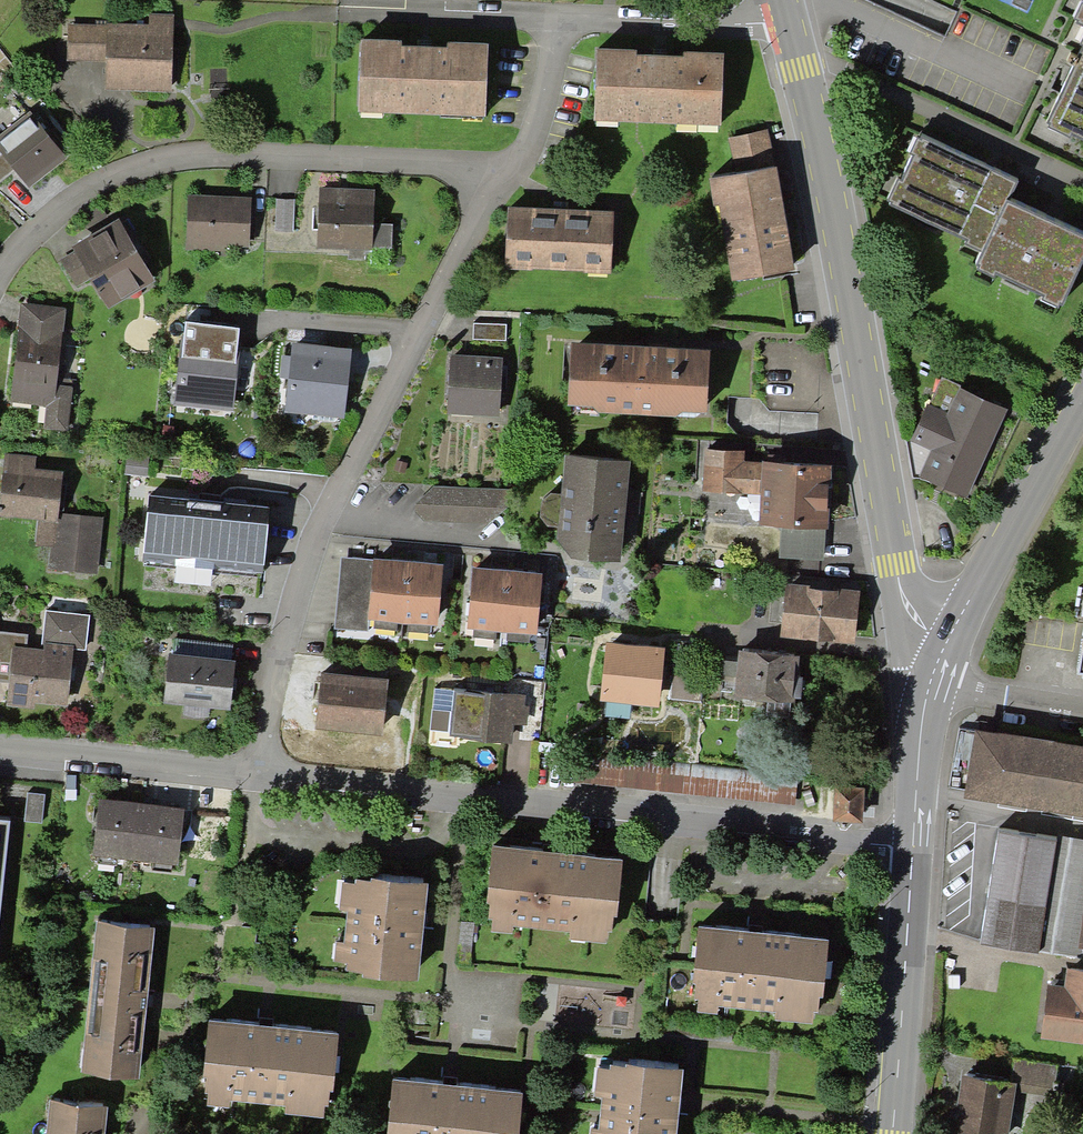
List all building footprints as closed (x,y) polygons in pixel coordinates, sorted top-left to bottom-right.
[(1082,2),(1073,22),(1082,26),(1082,2)] [(172,92),(174,15),(149,14),(149,25),(108,24),(108,26),(107,62),(106,90),(172,92)] [(107,62),(108,26),(68,24),(67,61),(107,62)] [(489,44),(360,39),(357,111),(486,117),(489,44)] [(721,126),(724,54),(597,48),(593,120),(721,126)] [(1046,126),(1082,144),(1082,49),(1046,126)] [(30,110),(0,134),(0,151),(16,170),(30,187),(67,157),(30,110)] [(738,174),(777,167),(768,129),(728,138),(738,174)] [(1007,199),(1015,183),(967,161),(918,138),(910,154),(913,155),(901,180),(898,179),(887,201),(890,202),(889,205),(967,241),(965,245),(982,253),(1007,199)] [(16,170),(0,151),(0,183),(16,170)] [(738,174),(709,179),(714,207),(719,206),(732,281),(795,270),(777,167),(738,174)] [(374,190),(319,188),(317,249),(349,250),(365,251),(372,251),(372,248),(391,248),(392,224),(373,223),(374,190)] [(251,197),(188,195),(186,250),(249,252),(251,197)] [(294,199),(276,199),(275,231),(293,232),(294,199)] [(1007,199),(982,253),(975,265),(979,267),(977,270),(994,278),(996,275),(1005,280),(1004,281),(1026,292),(1028,289),(1042,296),(1041,300),(1059,308),(1060,305),(1062,306),(1082,262),(1082,237),(1052,221),(1007,199)] [(613,211),(508,206),(505,268),(610,273),(613,211)] [(126,215),(71,247),(74,252),(60,260),(77,287),(90,279),(108,309),(155,281),(143,261),(150,256),(126,215)] [(365,260),(365,251),(349,250),(349,259),(365,260)] [(66,309),(22,303),(10,402),(46,406),(54,407),(58,378),(66,309)] [(239,328),(186,322),(183,345),(180,345),(174,405),(234,412),(240,352),(237,352),(239,328)] [(507,325),(474,323),(473,340),(506,341),(507,325)] [(353,350),(292,342),(291,356),(288,379),(284,412),(344,419),(353,350)] [(710,350),(571,342),(568,406),(594,407),(598,413),(676,417),(681,412),(707,413),(710,350)] [(502,357),(450,354),(447,414),(499,417),(502,357)] [(288,379),(291,356),(282,355),(279,378),(288,379)] [(73,379),(58,378),(54,407),(46,406),(43,429),(66,431),(73,379)] [(1009,409),(942,378),(930,404),(927,403),(910,441),(930,450),(918,478),(967,500),(1009,409)] [(744,461),(745,451),(706,449),(703,491),(760,495),(762,462),(744,461)] [(104,518),(59,512),(63,472),(35,469),(36,457),(5,453),(0,498),(0,517),(39,521),(36,547),(49,549),(47,569),(97,575),(104,518)] [(149,456),(126,454),(125,474),(147,476),(149,456)] [(631,461),(565,455),(561,494),(551,494),(542,500),(540,517),(547,526),(558,527),(556,540),(571,559),(620,563),(625,520),(639,514),(641,494),(628,486),(631,461)] [(832,465),(762,461),(762,462),(760,495),(758,525),(781,526),(826,528),(829,529),(832,465)] [(433,486),(416,504),(414,509),(425,521),(489,525),(509,507),(510,489),(433,486)] [(271,507),(149,496),(143,561),(264,573),(271,507)] [(824,561),(826,528),(781,526),(779,558),(824,561)] [(372,559),(340,557),(334,628),(367,631),(368,620),(367,619),(372,559)] [(397,622),(402,623),(408,561),(372,558),(372,559),(367,619),(368,620),(374,620),(397,622)] [(443,564),(408,561),(402,623),(408,623),(431,625),(437,626),(443,564)] [(497,631),(502,632),(507,571),(473,568),(467,629),(474,629),(497,631)] [(543,574),(507,571),(502,632),(507,632),(529,634),(537,635),(543,574)] [(860,591),(785,584),(780,637),(855,644),(860,591)] [(46,610),(41,649),(27,647),(28,634),(0,631),(0,682),(9,683),(7,706),(35,709),(35,704),(68,707),(74,650),(86,652),(90,615),(46,610)] [(396,631),(397,622),(374,620),(373,629),(396,631)] [(430,634),(431,625),(408,623),(408,632),(430,634)] [(496,639),(497,631),(474,629),(473,637),(496,639)] [(528,643),(529,634),(507,632),(506,641),(528,643)] [(174,638),(172,654),(232,660),(233,645),(174,638)] [(665,648),(606,642),(600,701),(606,702),(631,704),(659,707),(665,648)] [(799,656),(738,651),(737,662),(735,693),(734,697),(795,703),(795,698),(797,676),(798,676),(799,656)] [(172,654),(169,654),(163,704),(184,706),(210,709),(230,711),(236,661),(232,660),(172,654)] [(674,660),(670,699),(702,702),(706,663),(674,660)] [(735,693),(737,662),(723,661),(721,691),(735,693)] [(388,679),(321,673),(316,729),(383,736),(388,679)] [(797,676),(795,698),(801,699),(803,676),(798,676),(797,676)] [(452,712),(454,691),(434,689),(432,710),(452,712)] [(525,695),(454,690),(454,691),(452,712),(450,732),(450,737),(512,744),(515,726),(527,725),(529,707),(526,705),(525,701),(525,695)] [(630,719),(631,704),(606,702),(605,717),(630,719)] [(209,718),(210,709),(184,706),(184,716),(209,718)] [(430,730),(450,732),(452,712),(432,710),(430,730)] [(975,730),(964,799),(1082,819),(1082,748),(975,730)] [(798,775),(566,751),(563,782),(795,806),(798,775)] [(863,823),(865,788),(835,787),(833,822),(863,823)] [(45,794),(27,793),(24,821),(42,823),(45,794)] [(92,855),(135,860),(142,804),(99,798),(92,855)] [(185,809),(142,804),(135,860),(178,866),(185,809)] [(11,821),(0,820),(0,925),(11,821)] [(1038,954),(1039,950),(1058,837),(1000,828),(980,945),(1038,954)] [(1058,837),(1039,950),(1082,957),(1082,952),(1082,840),(1062,836),(1062,838),(1058,837)] [(623,859),(493,846),(487,903),(490,904),(489,919),(493,920),(491,932),(513,934),(514,926),(570,932),(569,940),(607,943),(608,931),(612,932),(614,916),(617,916),(623,859)] [(355,882),(342,880),(339,909),(347,909),(343,941),(336,940),(333,961),(347,962),(346,969),(364,971),(364,974),(418,980),(429,882),(371,876),(371,879),(355,877),(355,882)] [(139,1079),(155,928),(96,922),(80,1073),(139,1079)] [(829,941),(699,927),(693,984),(696,984),(694,1000),(698,1001),(697,1012),(718,1014),(718,1007),(776,1013),(775,1021),(813,1025),(815,1012),(818,1012),(820,997),(823,997),(829,941)] [(1047,984),(1040,1038),(1082,1044),(1082,970),(1065,968),(1063,986),(1047,984)] [(340,1035),(209,1021),(203,1077),(205,1077),(204,1093),(208,1093),(206,1106),(228,1109),(229,1101),(285,1106),(284,1114),(324,1118),(325,1107),(328,1107),(330,1091),(334,1091),(340,1035)] [(1015,1059),(1011,1082),(1016,1082),(1015,1092),(1053,1097),(1058,1066),(1015,1059)] [(597,1068),(594,1097),(602,1098),(599,1129),(591,1128),(590,1133),(677,1133),(684,1070),(627,1064),(626,1068),(610,1066),(610,1070),(597,1068)] [(961,1075),(956,1109),(950,1109),(947,1133),(1009,1133),(1015,1092),(1016,1082),(1011,1082),(961,1075)] [(393,1081),(387,1133),(518,1133),(522,1095),(393,1081)] [(49,1102),(46,1133),(105,1133),(108,1108),(49,1102)]
